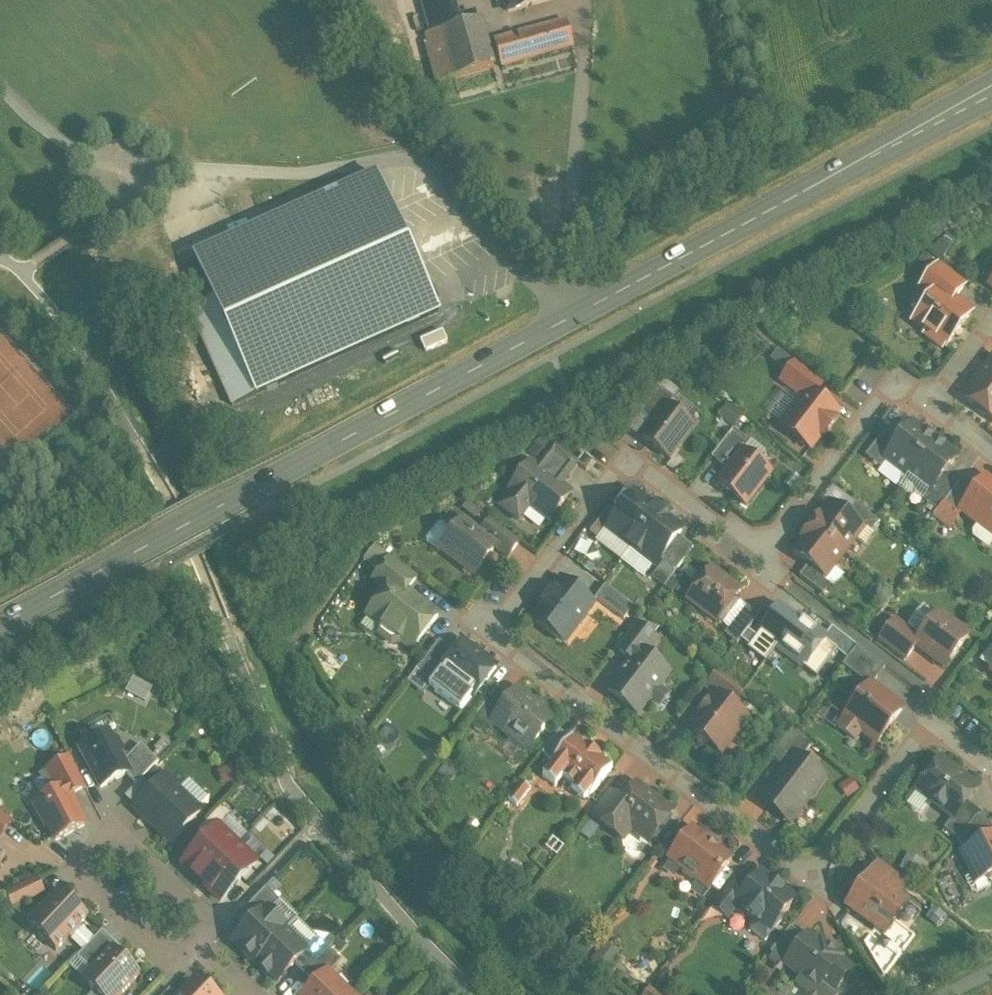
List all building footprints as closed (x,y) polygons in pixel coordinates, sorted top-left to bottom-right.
[(504,14),(556,1),(556,0),(500,0),(504,14)] [(493,68),(479,20),(426,36),(440,83),(493,68)] [(567,21),(496,42),(504,71),(576,50),(567,21)] [(440,314),(376,174),(194,258),(234,348),(210,361),(227,400),(252,389),(255,396),(440,314)] [(965,287),(938,266),(920,289),(931,298),(939,289),(954,301),(965,287)] [(954,301),(939,289),(931,298),(913,322),(926,332),(924,335),(943,350),(945,346),(946,347),(971,314),(954,301)] [(824,384),(795,362),(781,381),(803,399),(809,391),(815,396),(824,384)] [(983,374),(980,374),(974,382),(974,385),(964,398),(976,407),(976,410),(983,415),(986,415),(991,420),(991,362),(983,374)] [(660,389),(641,414),(653,424),(667,407),(668,408),(674,400),(660,389)] [(815,396),(809,391),(803,399),(785,422),(796,430),(793,435),(810,449),(821,435),(823,437),(836,420),(834,418),(837,414),(815,396)] [(727,404),(720,415),(734,424),(741,414),(727,404)] [(668,408),(667,407),(653,424),(642,438),(668,458),(677,446),(681,446),(688,437),(687,433),(692,427),(668,408)] [(912,424),(893,409),(877,430),(883,434),(886,430),(900,441),(912,424)] [(900,441),(885,460),(886,461),(907,477),(936,440),(930,435),(929,436),(913,424),(912,424),(900,441)] [(733,430),(712,459),(728,471),(742,452),(743,453),(750,443),(733,430)] [(900,441),(886,430),(883,434),(866,457),(880,468),(886,461),(885,460),(900,441)] [(936,440),(907,477),(929,493),(930,494),(944,475),(957,458),(941,446),(942,445),(936,440)] [(577,464),(553,446),(542,461),(566,479),(577,464)] [(743,453),(742,452),(728,471),(718,484),(746,505),(770,474),(743,453)] [(531,463),(509,491),(511,493),(500,507),(518,521),(529,506),(549,521),(571,493),(561,485),(566,479),(542,461),(537,467),(531,463)] [(958,485),(944,475),(930,494),(929,493),(923,501),(937,512),(942,506),(958,485)] [(958,485),(942,506),(957,518),(962,512),(961,511),(978,489),(964,478),(958,485)] [(986,478),(978,489),(961,511),(962,512),(979,525),(985,524),(991,530),(991,483),(986,478)] [(635,496),(608,531),(631,549),(661,510),(655,506),(649,506),(635,496)] [(459,514),(478,528),(486,517),(467,503),(459,514)] [(879,523),(855,504),(846,516),(860,527),(865,526),(872,532),(879,523)] [(846,516),(831,505),(817,523),(816,522),(811,528),(845,554),(856,539),(855,534),(860,527),(846,516)] [(667,515),(661,510),(631,549),(655,567),(661,559),(677,537),(682,532),(668,521),(667,515)] [(520,543),(491,521),(480,535),(496,547),(495,549),(508,558),(520,543)] [(480,535),(462,522),(442,549),(475,575),(495,549),(496,547),(480,535)] [(845,554),(811,528),(807,534),(808,535),(794,553),(809,565),(823,576),(829,569),(834,568),(845,554)] [(677,537),(661,559),(676,571),(693,549),(677,537)] [(417,578),(392,559),(374,582),(387,592),(394,583),(406,592),(417,578)] [(823,576),(809,565),(800,577),(823,595),(830,586),(824,581),(823,576)] [(740,592),(711,570),(689,600),(717,622),(740,592)] [(562,580),(533,618),(564,643),(593,605),(562,580)] [(406,592),(394,583),(387,592),(368,616),(380,625),(378,628),(379,635),(392,644),(399,643),(401,641),(413,650),(438,617),(406,592)] [(634,608),(605,586),(595,599),(624,621),(634,608)] [(746,607),(725,635),(737,645),(759,617),(746,607)] [(825,637),(799,617),(795,622),(779,610),(764,630),(780,642),(777,647),(804,667),(824,641),(826,638),(825,637)] [(968,637),(939,614),(919,640),(915,645),(916,646),(944,668),(968,637)] [(919,640),(895,622),(879,643),(904,662),(916,646),(915,645),(919,640)] [(657,641),(638,626),(636,625),(617,650),(631,661),(639,651),(645,656),(656,642),(657,641)] [(857,647),(832,628),(825,637),(826,638),(824,641),(848,660),(857,647)] [(439,642),(418,670),(434,683),(441,674),(440,673),(455,654),(439,642)] [(455,654),(440,673),(441,674),(473,699),(496,669),(482,658),(482,656),(477,652),(474,652),(463,643),(455,654)] [(857,647),(848,660),(843,666),(865,684),(872,676),(876,679),(874,682),(875,682),(885,668),(857,647)] [(631,661),(609,690),(608,691),(609,692),(636,713),(635,713),(637,714),(668,673),(666,672),(645,656),(639,651),(631,661)] [(741,691),(717,672),(716,673),(703,690),(714,697),(719,690),(723,693),(730,683),(740,691),(741,691)] [(740,691),(730,683),(723,693),(733,700),(740,691)] [(898,706),(870,686),(845,719),(877,744),(895,720),(890,716),(898,706)] [(536,705),(517,690),(510,698),(498,689),(484,707),(498,719),(494,724),(513,739),(515,737),(531,750),(544,733),(542,731),(552,718),(545,712),(548,709),(539,702),(536,705)] [(719,698),(712,708),(707,704),(688,729),(716,751),(729,734),(734,738),(748,720),(719,698)] [(498,719),(484,707),(476,718),(490,729),(494,724),(498,719)] [(793,731),(772,758),(785,768),(795,755),(801,760),(812,745),(793,731)] [(560,732),(542,755),(553,763),(570,741),(560,732)] [(118,741),(112,740),(110,735),(80,751),(101,789),(126,776),(130,774),(125,763),(120,755),(122,750),(118,741)] [(585,747),(574,739),(574,738),(573,737),(570,741),(553,763),(550,766),(551,767),(543,778),(556,788),(563,778),(575,788),(571,793),(584,803),(589,796),(590,797),(613,768),(612,767),(611,768),(600,759),(601,757),(600,756),(587,747),(588,746),(587,745),(585,747)] [(150,752),(157,760),(171,747),(163,739),(150,752)] [(141,747),(125,763),(130,774),(126,776),(137,786),(142,781),(154,769),(159,764),(141,747)] [(785,768),(761,799),(791,822),(825,778),(801,760),(795,755),(785,768)] [(86,789),(70,759),(47,771),(59,793),(66,789),(70,797),(86,789)] [(977,789),(941,761),(922,787),(933,795),(929,799),(953,818),(954,818),(966,802),(977,789)] [(154,769),(142,781),(152,791),(164,778),(154,769)] [(200,813),(164,778),(152,791),(136,808),(172,843),(200,813)] [(521,782),(508,800),(517,807),(531,790),(521,782)] [(672,814),(636,787),(622,805),(605,827),(622,841),(632,829),(650,843),(672,814)] [(59,793),(34,806),(45,828),(48,826),(56,840),(85,824),(70,797),(66,789),(59,793)] [(608,794),(591,816),(605,827),(622,805),(608,794)] [(966,802),(954,818),(953,818),(944,830),(958,841),(975,818),(982,815),(966,802)] [(222,808),(214,817),(222,825),(231,816),(222,808)] [(0,813),(0,839),(12,824),(10,823),(11,821),(0,813)] [(958,841),(964,852),(991,838),(991,834),(982,815),(975,818),(958,841)] [(214,817),(198,832),(207,841),(219,828),(222,825),(214,817)] [(680,824),(660,850),(661,850),(662,850),(671,857),(691,832),(680,824)] [(207,841),(184,865),(202,883),(238,846),(219,828),(207,841)] [(718,845),(710,839),(705,840),(692,830),(691,832),(671,857),(669,860),(683,870),(683,875),(691,881),(696,880),(709,890),(732,861),(719,850),(718,845)] [(961,853),(973,877),(982,872),(985,879),(989,881),(991,879),(991,838),(964,852),(961,853)] [(238,846),(202,883),(221,901),(256,864),(238,846)] [(268,851),(259,860),(268,869),(277,860),(268,851)] [(920,878),(927,863),(908,854),(901,870),(920,878)] [(907,886),(879,864),(870,876),(899,898),(907,886)] [(749,890),(736,907),(737,908),(756,923),(751,931),(765,942),(771,935),(782,921),(782,916),(794,900),(761,874),(749,890)] [(899,898),(870,876),(847,908),(885,936),(908,904),(899,898)] [(734,878),(712,906),(728,919),(737,908),(736,907),(749,890),(734,878)] [(38,879),(6,895),(13,909),(45,893),(38,879)] [(266,889),(242,914),(252,923),(266,908),(270,912),(279,901),(266,889)] [(60,890),(27,924),(29,925),(55,950),(56,952),(70,937),(72,940),(81,931),(78,929),(89,918),(87,916),(87,917),(61,892),(61,891),(60,890)] [(252,923),(234,942),(256,963),(257,962),(286,932),(288,929),(270,912),(266,908),(252,923)] [(790,928),(770,954),(785,966),(805,940),(790,928)] [(102,932),(78,958),(91,970),(116,944),(102,932)] [(286,932),(257,962),(261,966),(259,968),(268,975),(270,973),(278,982),(295,964),(307,952),(306,951),(286,932)] [(808,936),(805,940),(785,966),(802,979),(798,985),(811,994),(813,994),(817,990),(822,983),(834,993),(843,982),(840,979),(848,968),(839,961),(841,959),(821,943),(819,945),(808,936)] [(306,951),(307,952),(295,964),(306,975),(330,950),(321,942),(315,942),(306,951)] [(82,980),(98,994),(121,994),(141,975),(123,958),(126,954),(116,944),(91,970),(82,980)] [(330,950),(306,975),(316,985),(328,973),(329,974),(341,961),(330,950)] [(307,994),(350,994),(329,974),(328,973),(316,985),(307,994)] [(194,981),(181,994),(215,994),(210,991),(207,994),(194,981)]
